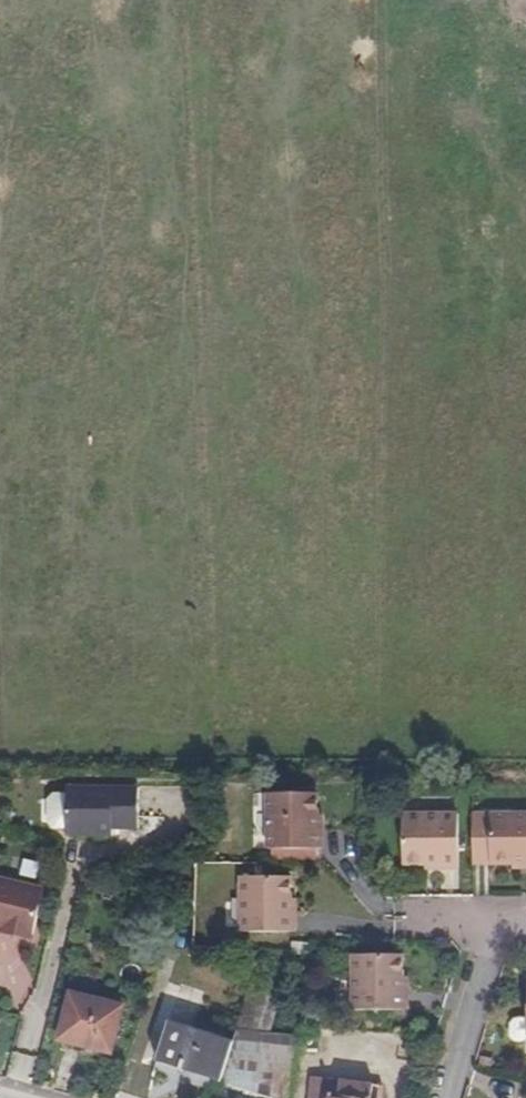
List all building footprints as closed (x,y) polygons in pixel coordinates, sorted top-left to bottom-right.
[(135,832),(136,790),(63,789),(63,838),(109,838),(109,831),(135,832)] [(315,850),(315,832),(307,832),(307,816),(311,815),(311,794),(261,794),(260,850),(315,850)] [(456,871),(455,816),(401,818),(401,869),(424,868),(424,864),(439,863),(440,871),(456,871)] [(489,868),(490,818),(472,818),(473,868),(489,868)] [(490,818),(489,868),(511,869),(515,868),(515,863),(525,864),(525,819),(490,818)] [(440,871),(439,863),(424,864),(424,868),(424,872),(440,871)] [(515,863),(515,868),(511,869),(511,873),(525,873),(525,864),(515,863)] [(278,915),(279,902),(284,902),(284,900),(284,877),(233,877),(233,932),(288,932),(288,915),(278,915)] [(44,889),(0,878),(0,933),(31,940),(44,889)] [(288,915),(288,900),(284,900),(284,902),(279,902),(278,915),(288,915)] [(306,954),(307,943),(293,942),(292,953),(306,954)] [(384,993),(384,981),(388,981),(388,977),(388,956),(340,955),(338,1010),(393,1011),(394,993),(384,993)] [(394,993),(394,977),(388,977),(388,981),(384,981),(384,993),(394,993)] [(111,1052),(123,1005),(69,991),(57,1039),(111,1052)] [(269,1035),(280,999),(248,991),(236,1031),(269,1035)] [(525,1022),(522,1021),(516,1022),(511,1024),(510,1026),(509,1036),(512,1038),(521,1040),(525,1038),(525,1022)] [(221,1080),(233,1042),(171,1022),(153,1071),(217,1094),(221,1080)] [(298,1039),(269,1035),(236,1031),(233,1042),(221,1080),(277,1097),(291,1097),(295,1069),(298,1039)] [(308,1070),(295,1069),(291,1097),(305,1097),(308,1070)] [(384,1084),(313,1074),(310,1097),(311,1097),(382,1097),(384,1084)]
